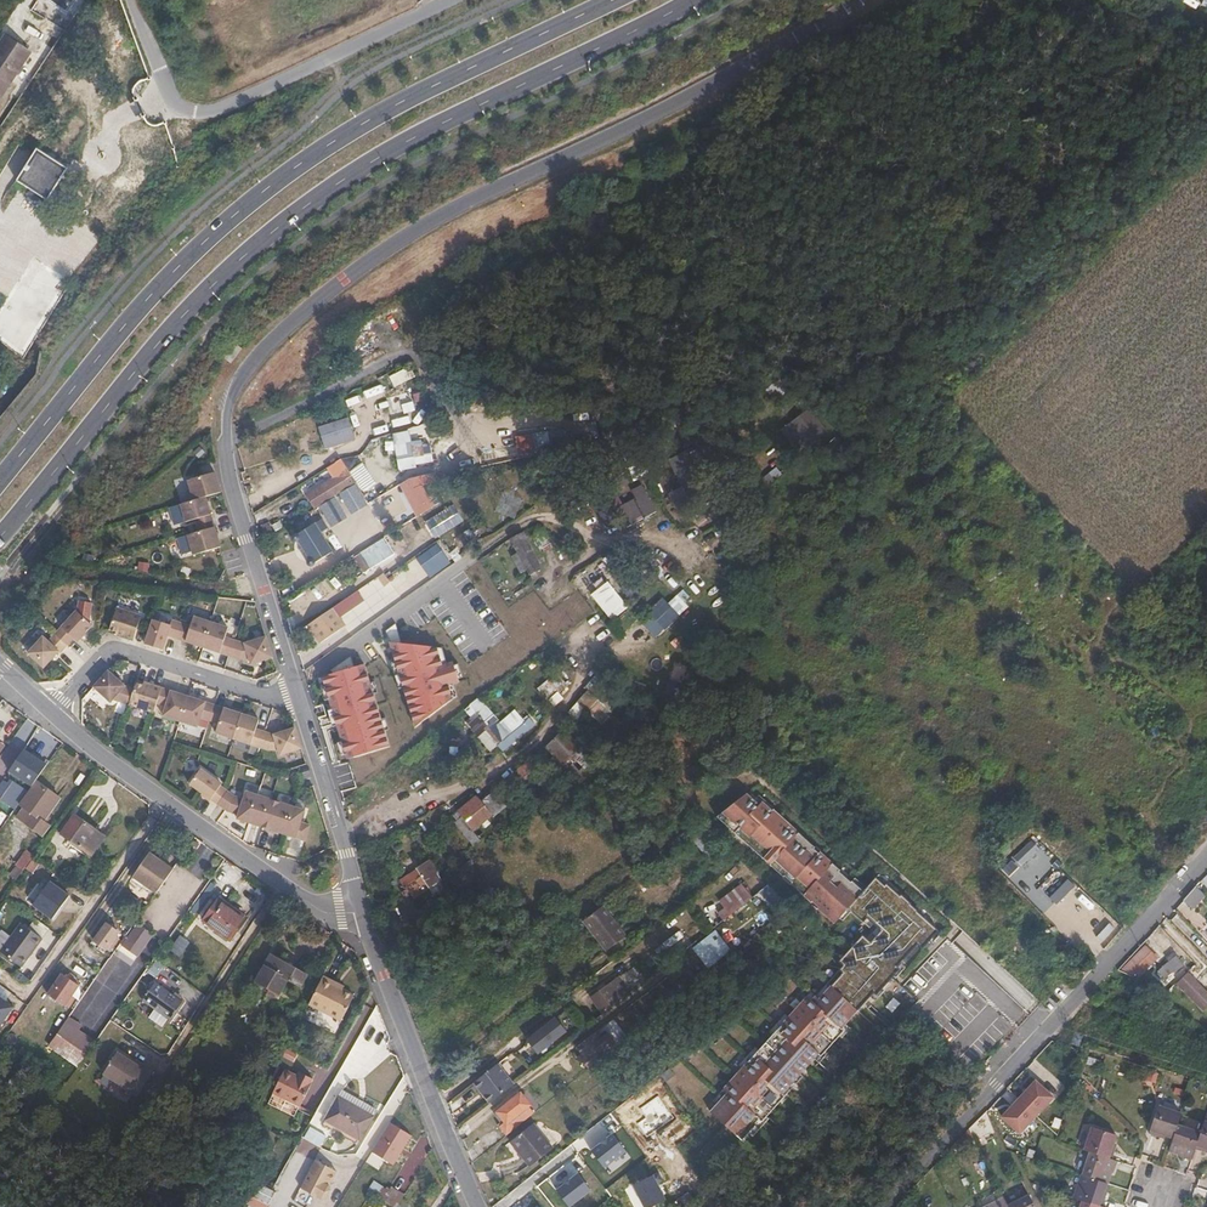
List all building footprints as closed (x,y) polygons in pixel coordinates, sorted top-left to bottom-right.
[(79,1),(77,0),(63,0),(49,19),(61,27),(79,1)] [(5,35),(0,42),(0,81),(9,87),(31,52),(5,35)] [(47,200),(64,173),(33,153),(16,181),(47,200)] [(354,439),(347,418),(318,427),(324,449),(354,439)] [(313,508),(355,482),(346,468),(337,470),(339,474),(305,495),(313,508)] [(221,492),(215,472),(188,480),(194,500),(206,497),(221,492)] [(214,527),(206,497),(194,500),(181,504),(186,522),(195,519),(200,531),(214,527)] [(425,521),(435,538),(464,521),(453,504),(425,521)] [(333,550),(314,520),(295,533),(313,561),(333,550)] [(221,547),(214,527),(200,531),(188,535),(193,555),(221,547)] [(542,569),(523,532),(509,539),(516,553),(511,556),(520,573),(526,571),(529,576),(542,569)] [(508,549),(503,538),(492,543),(498,555),(508,549)] [(383,539),(359,554),(367,568),(391,553),(383,539)] [(437,543),(416,558),(430,578),(451,564),(437,543)] [(117,632),(116,635),(133,640),(141,616),(117,608),(110,629),(117,632)] [(329,608),(305,624),(318,643),(342,627),(329,608)] [(58,637),(67,645),(73,638),(77,642),(92,626),(76,611),(62,627),(55,634),(58,637)] [(191,626),(182,623),(177,638),(203,647),(211,622),(194,617),(191,626)] [(145,644),(163,650),(167,636),(177,638),(182,623),(172,620),(170,625),(153,620),(145,644)] [(211,622),(203,647),(229,655),(234,640),(225,637),(228,628),(211,622)] [(58,637),(55,634),(49,641),(43,637),(28,653),(44,668),(59,651),(60,652),(67,645),(58,637)] [(245,643),(234,640),(229,655),(240,659),(250,659),(251,664),(272,657),(266,637),(245,643)] [(438,647),(390,644),(415,726),(453,699),(448,682),(458,679),(452,659),(442,662),(438,647)] [(363,662),(323,674),(349,760),(389,748),(363,662)] [(129,704),(134,689),(125,686),(108,671),(94,687),(110,702),(113,699),(129,704)] [(134,689),(129,704),(154,712),(157,703),(162,688),(144,682),(143,685),(136,682),(134,689)] [(473,703),(478,699),(465,684),(460,689),(468,698),(473,703)] [(157,703),(166,706),(163,716),(180,721),(188,697),(162,688),(157,703)] [(600,723),(610,712),(587,691),(577,702),(600,723)] [(214,705),(188,697),(180,721),(198,727),(201,718),(209,720),(214,705)] [(461,704),(465,708),(473,703),(468,698),(461,704)] [(499,722),(478,699),(473,703),(504,737),(509,743),(533,722),(529,717),(530,715),(519,704),(499,722)] [(473,703),(465,708),(471,715),(468,719),(471,722),(474,719),(497,744),(504,737),(473,703)] [(241,714),(214,705),(209,720),(219,723),(215,733),(233,739),(241,714)] [(259,719),(241,714),(233,739),(260,747),(265,732),(256,729),(259,719)] [(558,727),(543,740),(552,751),(544,758),(551,766),(558,759),(562,763),(569,757),(566,752),(574,745),(558,727)] [(301,748),(295,728),(273,735),(265,732),(260,747),(268,750),(278,750),(280,755),(301,748)] [(36,779),(46,764),(38,759),(39,756),(33,752),(31,754),(24,748),(9,769),(31,785),(36,779)] [(532,757),(508,778),(519,792),(543,770),(532,757)] [(218,804),(227,791),(220,786),(222,784),(201,769),(190,784),(218,804)] [(31,785),(19,802),(24,807),(17,818),(42,835),(49,824),(44,820),(59,797),(36,779),(31,785)] [(235,796),(227,791),(218,804),(226,809),(235,796)] [(244,799),(235,796),(226,809),(227,811),(239,815),(237,819),(250,822),(258,795),(246,791),(244,799)] [(757,805),(745,794),(715,817),(734,834),(732,837),(743,847),(745,844),(748,847),(746,849),(757,860),(760,858),(772,869),(770,872),(781,882),(783,879),(786,882),(784,884),(794,894),(796,891),(831,923),(847,906),(865,923),(869,919),(876,926),(866,937),(858,930),(834,957),(838,961),(811,992),(806,987),(783,1012),(781,1010),(764,1028),(767,1030),(753,1046),(750,1043),(734,1061),(737,1064),(707,1096),(711,1100),(704,1107),(739,1139),(754,1123),(753,1122),(756,1118),(759,1121),(800,1075),(797,1073),(815,1053),(818,1055),(838,1034),(835,1031),(871,992),(873,995),(897,969),(894,967),(914,945),(919,949),(935,931),(915,912),(908,905),(909,903),(891,889),(890,890),(884,884),(882,886),(873,878),(861,891),(849,881),(848,882),(836,872),(838,870),(802,838),(771,811),(770,811),(760,802),(757,805)] [(280,802),(258,795),(250,822),(270,829),(280,802)] [(493,816),(476,796),(457,811),(461,817),(474,832),(493,816)] [(292,806),(280,802),(270,829),(283,834),(292,806)] [(305,810),(292,806),(283,834),(305,841),(310,825),(301,822),(305,810)] [(103,836),(74,814),(68,823),(65,821),(58,830),(89,853),(103,836)] [(474,832),(461,817),(454,823),(474,846),(481,840),(474,832)] [(27,865),(34,855),(26,849),(15,864),(23,871),(27,865)] [(172,869),(149,853),(132,877),(155,893),(172,869)] [(425,854),(395,874),(407,894),(438,873),(425,854)] [(41,861),(34,855),(27,865),(35,870),(41,861)] [(690,863),(684,856),(667,869),(672,877),(684,868),(690,863)] [(674,879),(685,870),(684,868),(672,877),(674,879)] [(68,895),(49,880),(32,904),(51,918),(68,895)] [(231,939),(247,917),(220,897),(205,918),(231,939)] [(580,924),(585,931),(605,916),(600,909),(580,924)] [(585,931),(594,941),(614,926),(605,916),(585,931)] [(33,918),(27,927),(41,937),(48,927),(33,918)] [(0,949),(0,951),(20,966),(41,937),(27,927),(20,922),(0,949)] [(153,936),(135,923),(119,945),(138,958),(153,936)] [(105,948),(117,932),(105,924),(94,940),(105,948)] [(614,926),(594,941),(604,954),(623,938),(614,926)] [(716,933),(695,950),(708,967),(729,950),(716,933)] [(178,957),(189,942),(180,935),(169,950),(178,957)] [(1139,979),(1158,959),(1145,946),(1121,971),(1139,979)] [(1183,965),(1173,952),(1165,958),(1168,962),(1158,971),(1168,983),(1174,977),(1171,973),(1183,965)] [(299,986),(305,975),(269,953),(253,980),(276,993),(285,978),(299,986)] [(1187,972),(1176,984),(1202,1012),(1206,1007),(1206,993),(1187,972)] [(61,974),(47,995),(64,1006),(80,983),(72,978),(70,980),(61,974)] [(343,985),(322,975),(309,1002),(341,1019),(354,994),(342,988),(343,985)] [(156,982),(143,1000),(171,1019),(183,1001),(180,999),(183,995),(176,991),(174,994),(156,982)] [(603,1014),(632,991),(628,985),(615,995),(608,986),(592,998),(603,1014)] [(0,996),(0,1023),(12,1005),(0,996)] [(302,1000),(292,1021),(298,1025),(308,1003),(302,1000)] [(566,1032),(556,1019),(528,1041),(538,1054),(566,1032)] [(77,1066),(95,1041),(65,1021),(48,1046),(77,1066)] [(583,1063),(588,1069),(606,1053),(607,1054),(617,1046),(608,1034),(599,1041),(593,1033),(576,1047),(582,1054),(580,1061),(583,1063)] [(117,1052),(102,1073),(136,1096),(152,1072),(141,1064),(139,1067),(117,1052)] [(473,1082),(488,1104),(513,1085),(497,1063),(473,1082)] [(299,1108),(311,1084),(309,1084),(312,1079),(303,1075),(300,1079),(283,1071),(272,1094),(299,1108)] [(1020,1135),(1053,1098),(1035,1082),(1002,1118),(1020,1135)] [(373,1117),(339,1095),(326,1118),(359,1139),(373,1117)] [(518,1095),(496,1113),(501,1119),(499,1124),(502,1126),(504,1126),(509,1123),(515,1130),(534,1115),(518,1095)] [(491,1206),(692,1206),(713,1199),(692,1154),(631,1099),(491,1206)] [(1176,1126),(1180,1115),(1157,1107),(1148,1134),(1159,1137),(1160,1134),(1172,1138),(1176,1126)] [(411,1136),(389,1123),(371,1152),(392,1165),(411,1136)] [(497,1130),(504,1138),(515,1130),(509,1123),(504,1126),(502,1126),(497,1130)] [(1203,1123),(1199,1134),(1195,1149),(1206,1153),(1206,1124),(1203,1123)] [(1195,1149),(1199,1134),(1176,1126),(1172,1138),(1168,1149),(1180,1153),(1179,1157),(1191,1160),(1195,1149)] [(530,1127),(508,1144),(527,1169),(549,1151),(530,1127)] [(1099,1130),(1091,1153),(1097,1155),(1117,1162),(1122,1150),(1117,1149),(1121,1138),(1099,1130)] [(1120,1175),(1124,1164),(1117,1162),(1097,1155),(1090,1179),(1113,1186),(1116,1174),(1120,1175)] [(1113,1186),(1090,1179),(1083,1201),(1090,1204),(1100,1206),(1110,1206),(1112,1199),(1109,1198),(1113,1186)] [(1029,1194),(1007,1206),(1008,1206),(1035,1206),(1029,1194)]
